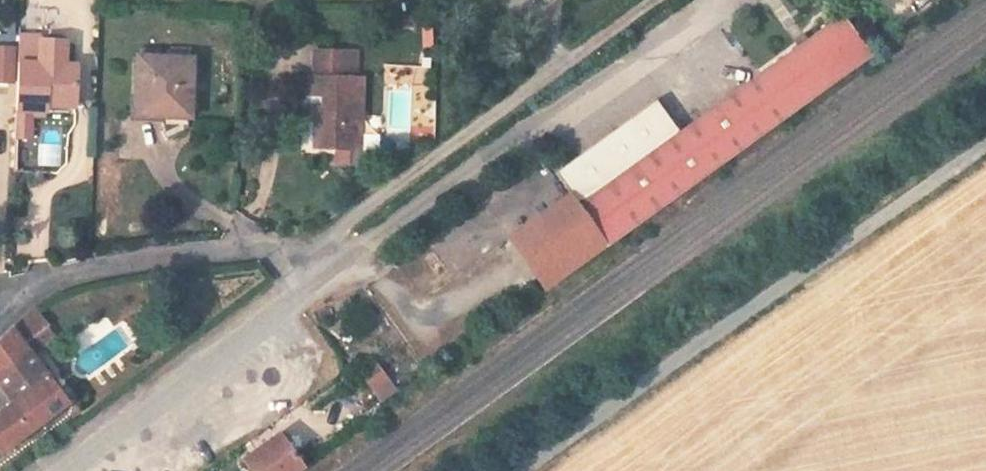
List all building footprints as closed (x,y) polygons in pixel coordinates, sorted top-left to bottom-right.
[(676,127),(577,198),(608,241),(871,52),(841,10),(676,127)] [(15,44),(0,44),(0,83),(15,83),(15,44)] [(57,105),(82,105),(83,67),(72,67),(73,46),(45,45),(45,66),(23,66),(21,113),(36,114),(57,114),(57,105)] [(321,119),(320,146),(353,147),(354,131),(363,131),(364,76),(358,76),(348,75),(349,52),(319,51),(318,74),(312,75),(312,88),(315,92),(329,93),(327,120),(321,119)] [(359,52),(349,52),(348,75),(358,76),(359,52)] [(136,58),(134,115),(158,117),(158,123),(185,124),(188,60),(136,58)] [(577,198),(676,127),(656,99),(556,170),(570,189),(577,198)] [(82,115),(82,105),(57,105),(57,114),(82,115)] [(36,114),(21,113),(19,141),(34,142),(36,114)] [(22,210),(20,173),(7,174),(9,210),(22,210)] [(570,189),(564,193),(602,245),(608,241),(577,198),(570,189)] [(602,245),(564,193),(509,234),(547,285),(602,245)] [(26,312),(0,338),(0,383),(16,404),(0,416),(0,451),(3,455),(71,405),(25,341),(39,330),(26,312)] [(379,404),(397,390),(378,365),(360,378),(379,404)] [(275,432),(242,456),(252,470),(283,470),(296,462),(275,432)]
